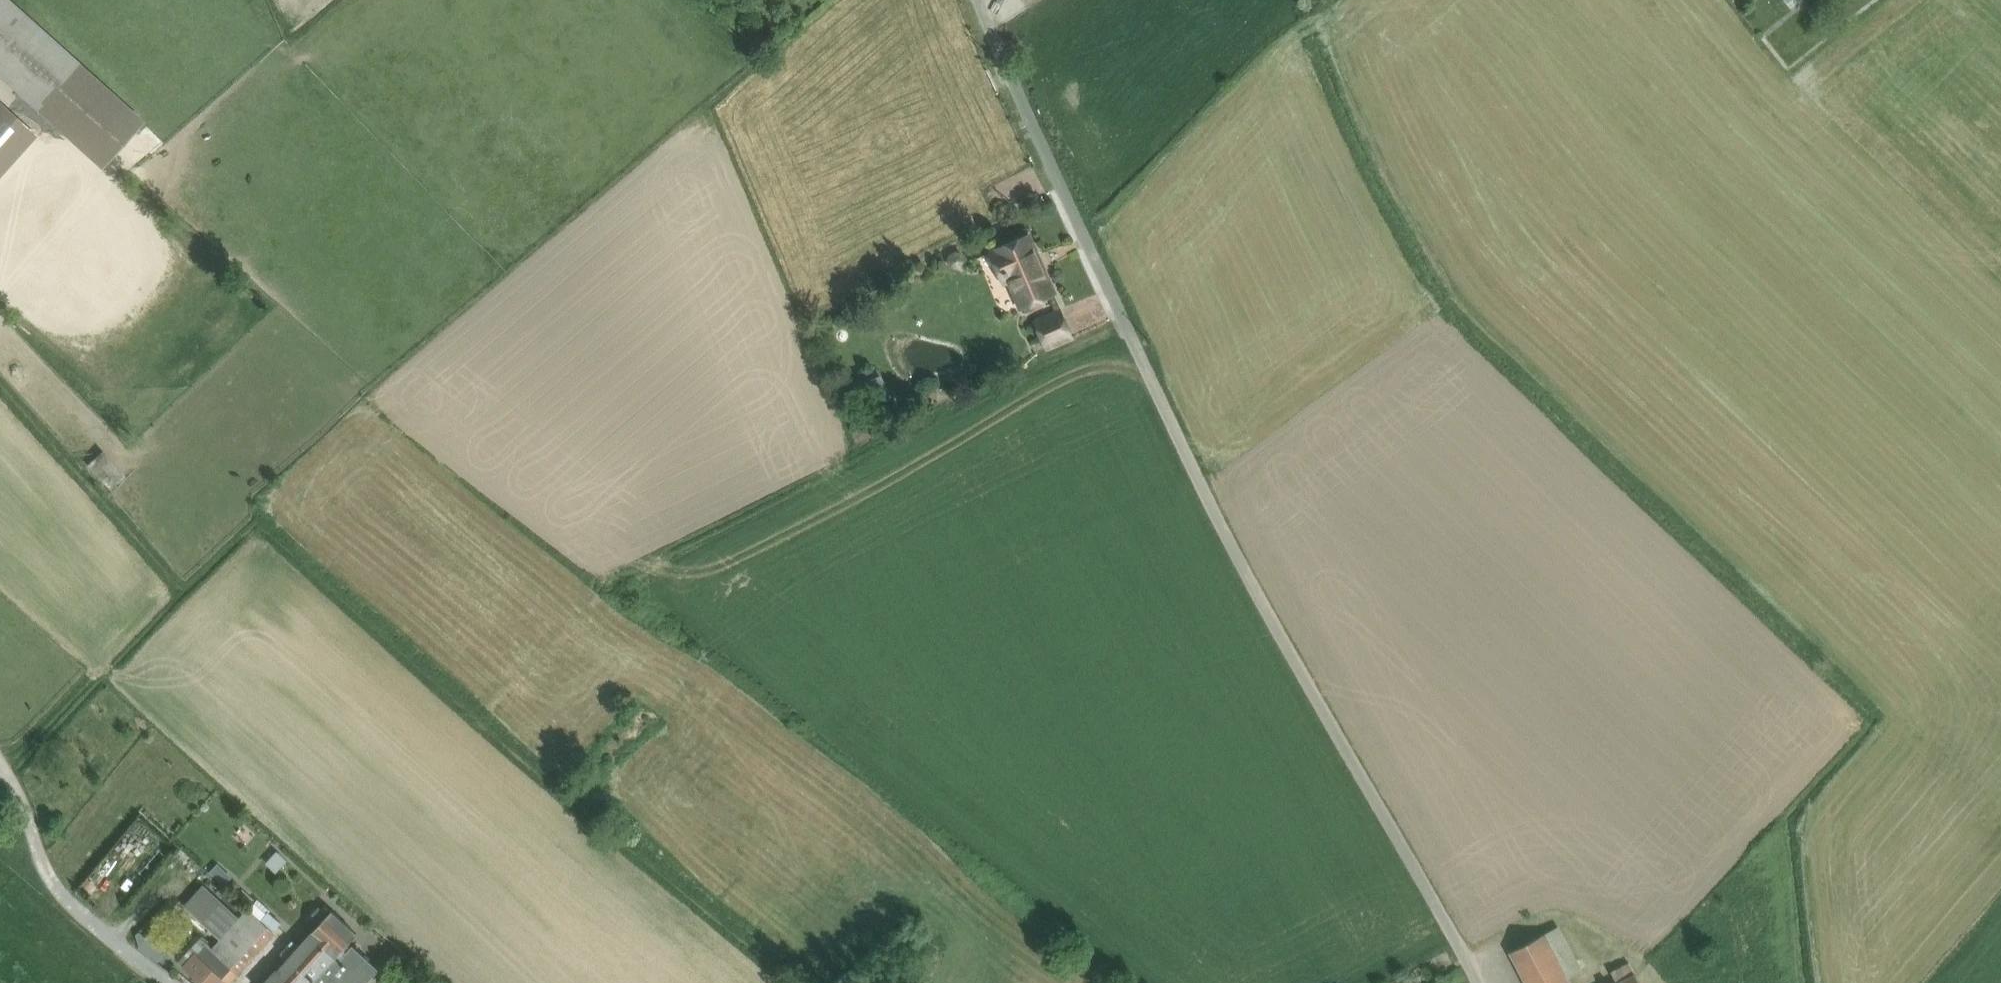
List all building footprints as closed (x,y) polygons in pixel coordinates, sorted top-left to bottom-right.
[(30,0),(0,0),(0,63),(109,163),(154,114),(30,0)] [(46,131),(2,92),(0,94),(0,182),(46,131)] [(1069,291),(1041,224),(998,242),(1025,308),(1069,291)] [(1056,347),(1084,336),(1072,304),(1043,315),(1056,347)] [(213,868),(227,880),(235,870),(221,858),(213,868)] [(221,942),(241,920),(203,886),(183,907),(221,942)] [(250,911),(274,932),(282,923),(258,902),(250,911)] [(213,950),(238,972),(274,932),(250,911),(241,920),(221,942),(213,950)] [(279,970),(293,982),(365,982),(377,969),(349,943),(358,934),(332,911),(279,970)] [(1518,951),(1536,982),(1582,982),(1555,932),(1518,951)] [(203,982),(227,982),(238,972),(213,950),(192,973),(203,982)] [(1647,969),(1620,982),(1655,982),(1647,969)] [(279,970),(267,982),(293,982),(279,970)]
